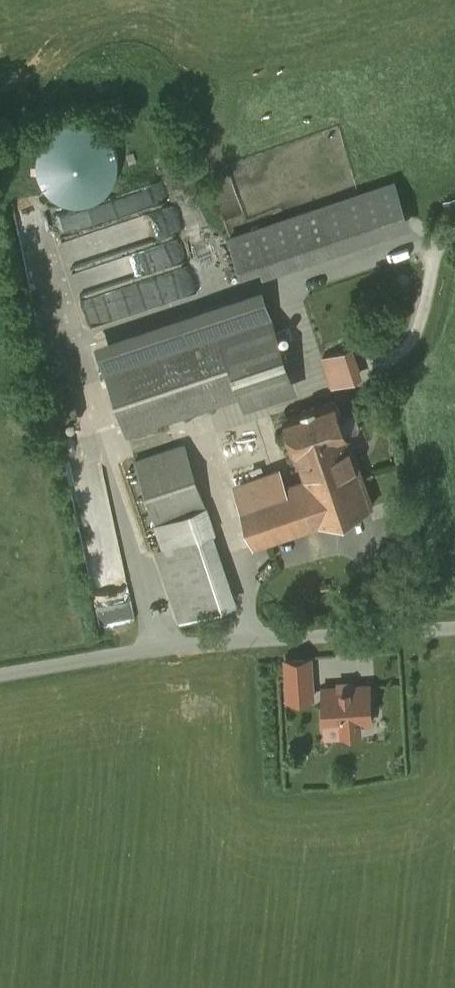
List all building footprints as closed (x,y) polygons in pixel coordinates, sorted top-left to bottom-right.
[(73,202),(86,202),(97,197),(107,190),(114,180),(118,169),(118,157),(114,145),(107,135),(98,128),(86,123),(74,122),(62,126),(51,133),(43,143),(39,155),(38,168),(42,180),(50,191),(60,198),(73,202)] [(395,178),(228,232),(244,279),(411,226),(395,178)] [(164,182),(75,209),(80,228),(115,217),(124,247),(179,230),(164,182)] [(296,388),(263,287),(213,303),(244,395),(246,405),(296,388)] [(213,303),(98,341),(128,434),(244,395),(213,303)] [(364,376),(354,346),(321,357),(331,387),(364,376)] [(281,465),(233,481),(254,543),(372,504),(336,395),(282,413),(304,477),(287,483),(281,465)] [(186,441),(134,458),(155,521),(207,504),(186,441)] [(217,533),(207,504),(155,521),(163,547),(157,549),(181,620),(238,601),(215,534),(217,533)] [(93,580),(99,624),(136,619),(130,575),(93,580)] [(281,652),(283,698),(317,697),(318,734),(362,733),(361,721),(371,721),(369,678),(314,680),(313,651),(281,652)]
